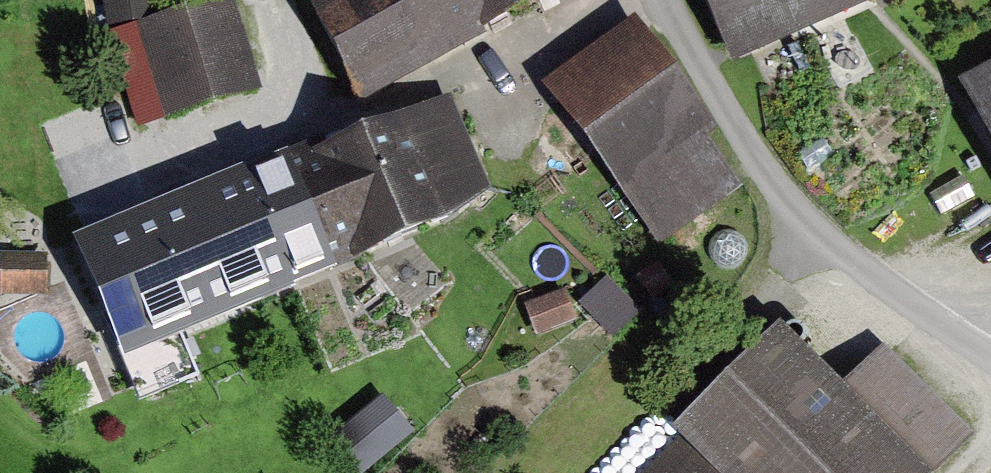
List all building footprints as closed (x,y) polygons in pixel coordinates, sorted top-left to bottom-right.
[(241,0),(118,33),(141,120),(264,87),(241,0)] [(370,98),(551,0),(316,0),(370,98)] [(754,61),(882,3),(881,0),(726,0),(754,61)] [(719,135),(635,22),(542,90),(659,250),(742,189),(708,143),(719,135)] [(399,115),(289,159),(337,277),(447,232),(491,196),(452,101),(401,122),(399,115)] [(294,294),(337,277),(289,159),(246,177),(245,174),(73,244),(101,313),(119,355),(124,368),(296,298),(294,294)] [(644,472),(958,472),(978,455),(887,355),(845,393),(795,337),(644,472)] [(420,434),(390,396),(335,438),(362,472),(369,472),(420,434)]
